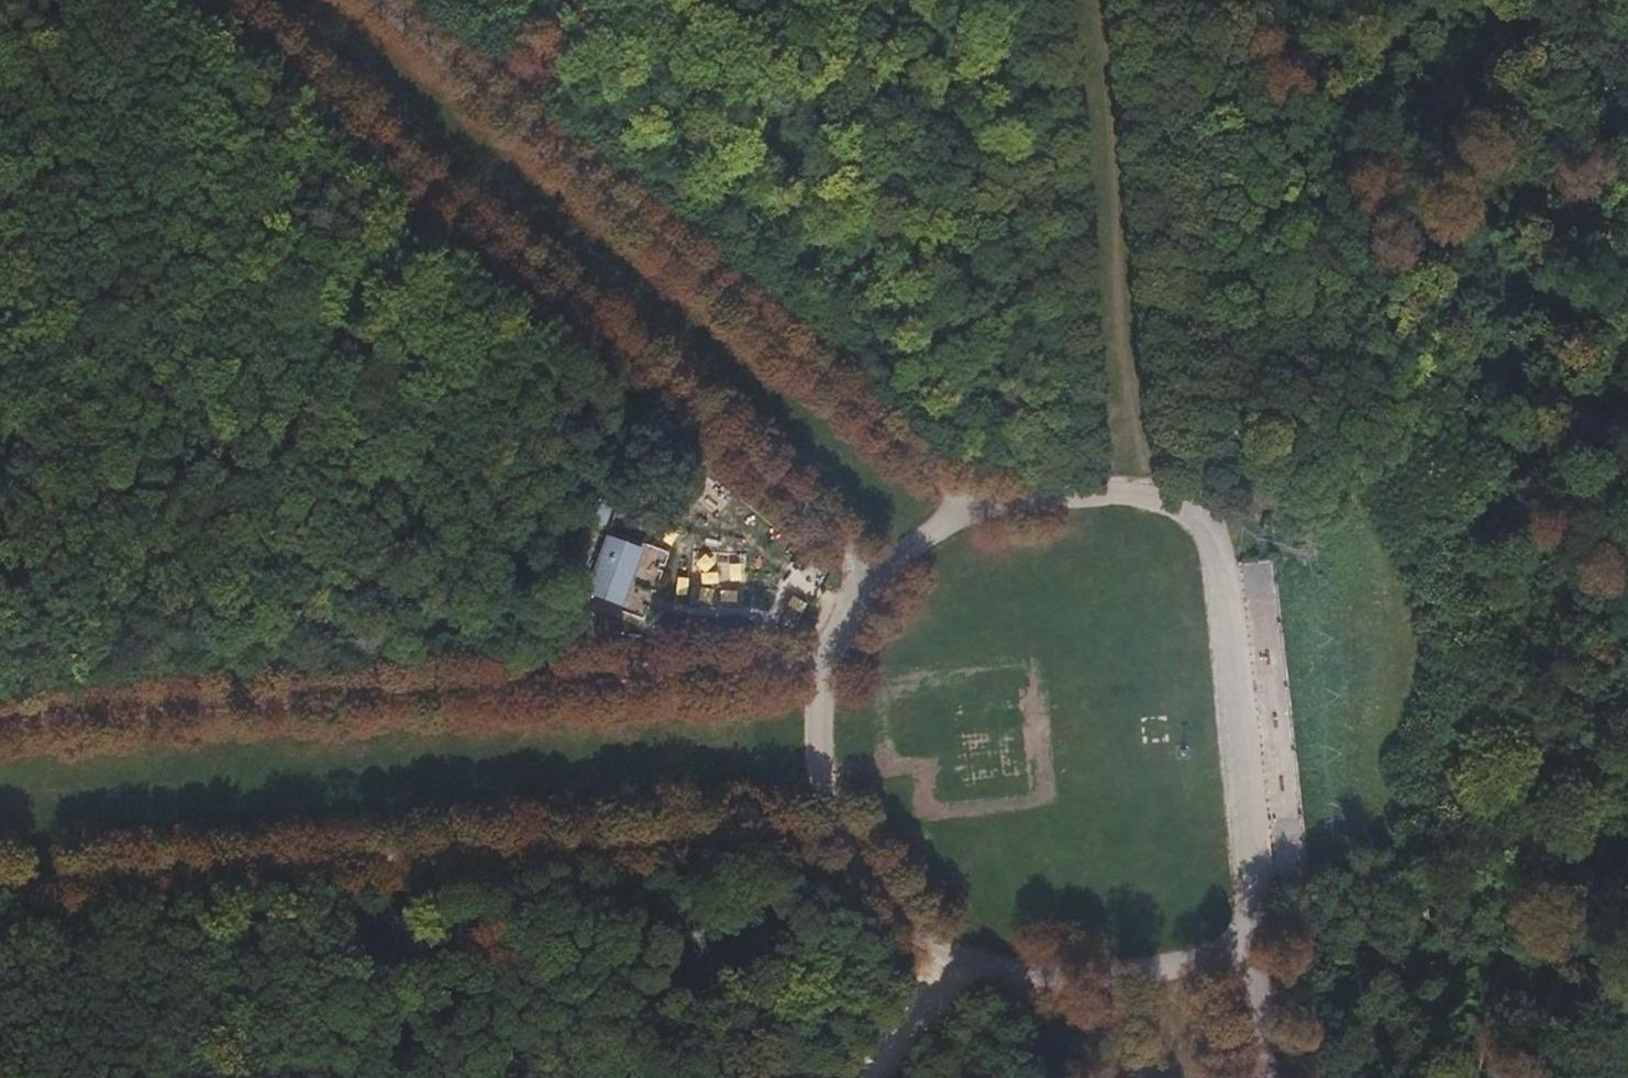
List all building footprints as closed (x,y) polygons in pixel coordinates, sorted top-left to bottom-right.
[(708,509),(717,493),(689,476),(679,491),(708,509)] [(618,502),(599,495),(591,527),(600,529),(618,502)] [(600,529),(578,593),(646,616),(668,552),(600,529)]
